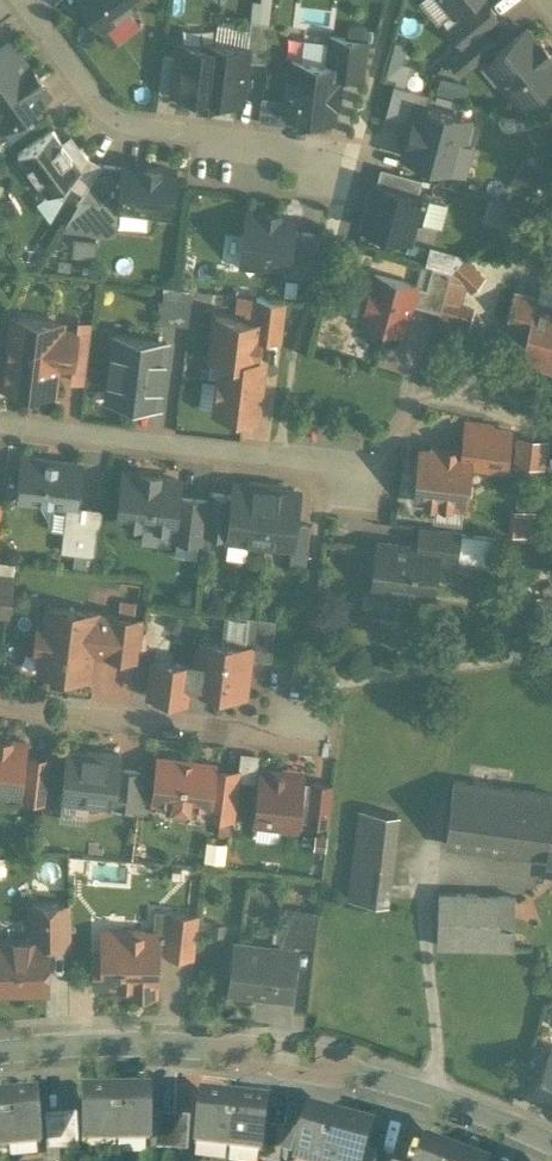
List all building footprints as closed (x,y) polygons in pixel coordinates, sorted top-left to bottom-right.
[(102,27),(139,0),(82,0),(102,27)] [(454,12),(453,10),(442,19),(449,28),(482,1),(481,0),(468,0),(454,12)] [(453,10),(454,12),(468,0),(444,0),(453,10)] [(482,1),(449,28),(463,45),(482,30),(496,18),(482,1)] [(267,20),(250,19),(246,47),(247,47),(246,59),(262,61),(267,20)] [(525,28),(486,61),(520,102),(551,76),(551,60),(548,56),(551,53),(540,40),(537,42),(525,28)] [(463,45),(449,58),(461,72),(494,44),(482,30),(463,45)] [(367,39),(329,35),(326,62),(339,64),(338,72),(363,75),(367,39)] [(26,66),(22,61),(24,60),(19,52),(17,54),(8,41),(0,47),(0,85),(26,66)] [(204,45),(178,42),(176,56),(175,65),(172,91),(198,94),(197,102),(207,103),(214,43),(205,42),(204,45)] [(246,47),(214,43),(207,103),(216,104),(217,96),(241,99),(246,59),(247,47),(246,47)] [(176,56),(163,54),(162,63),(175,65),(176,56)] [(326,62),(291,58),(289,77),(286,77),(284,93),(287,94),(285,113),(332,118),(338,72),(339,64),(326,62)] [(1,125),(24,108),(47,91),(39,80),(41,79),(32,66),(30,67),(28,65),(26,66),(0,85),(0,123),(1,125)] [(431,93),(394,83),(385,115),(413,123),(418,106),(426,108),(431,93)] [(413,123),(404,155),(452,168),(459,142),(470,145),(477,122),(426,108),(418,106),(413,123)] [(0,126),(0,147),(34,122),(24,108),(1,125),(0,126)] [(52,127),(17,152),(47,192),(54,187),(81,167),(77,162),(86,155),(70,133),(61,140),(52,127)] [(81,167),(54,187),(62,197),(70,184),(83,192),(100,163),(86,155),(77,162),(81,167)] [(173,168),(123,162),(123,165),(118,203),(118,205),(148,209),(151,212),(163,214),(167,211),(168,211),(173,168)] [(123,165),(100,163),(83,192),(79,199),(118,203),(123,165)] [(381,167),(376,184),(417,195),(422,178),(381,167)] [(368,195),(361,226),(406,238),(410,222),(420,224),(427,197),(417,195),(376,184),(373,196),(368,195)] [(277,213),(263,211),(263,213),(247,211),(242,257),(261,260),(261,263),(285,266),(286,266),(291,230),(292,218),(277,216),(277,213)] [(319,233),(291,230),(286,266),(285,266),(284,272),(307,275),(319,233)] [(77,236),(76,252),(95,252),(95,236),(77,236)] [(476,302),(471,301),(480,265),(456,259),(441,320),(470,327),(476,302)] [(450,269),(432,264),(425,287),(420,305),(439,310),(450,269)] [(415,284),(374,272),(362,317),(402,329),(410,302),(415,284)] [(425,287),(415,284),(410,302),(420,305),(425,287)] [(513,291),(506,320),(528,326),(519,361),(551,370),(551,302),(513,291)] [(285,300),(255,296),(253,320),(261,321),(259,335),(281,338),(285,300)] [(253,320),(214,316),(209,356),(231,358),(229,377),(252,380),(252,375),(254,361),(256,361),(259,335),(261,321),(253,320)] [(59,322),(17,317),(16,319),(17,319),(15,329),(10,329),(10,331),(3,383),(3,385),(5,385),(51,391),(53,391),(53,389),(56,364),(71,366),(72,364),(71,364),(73,352),(75,331),(60,329),(61,324),(62,322),(59,322)] [(90,333),(75,331),(73,352),(87,354),(90,333)] [(164,341),(116,335),(116,334),(114,334),(114,336),(107,396),(106,398),(108,398),(156,404),(158,404),(158,402),(165,343),(166,343),(166,341),(164,340),(164,341)] [(229,377),(219,376),(214,411),(257,416),(262,376),(252,375),(252,380),(229,377)] [(488,425),(466,423),(463,451),(470,451),(468,464),(504,469),(509,431),(488,428),(488,425)] [(547,466),(549,437),(517,434),(515,463),(547,466)] [(442,452),(420,449),(419,457),(414,457),(413,472),(417,473),(414,499),(438,502),(438,499),(464,502),(468,464),(470,451),(463,451),(442,448),(442,452)] [(81,464),(22,457),(17,498),(76,505),(81,464)] [(158,474),(140,472),(139,475),(123,473),(117,520),(172,527),(174,527),(178,496),(179,480),(158,477),(158,474)] [(298,491),(234,483),(233,495),(228,537),(247,540),(251,544),(265,546),(266,542),(291,545),(294,522),(298,491)] [(233,495),(209,492),(208,500),(204,534),(228,537),(233,495)] [(208,500),(178,496),(174,527),(172,527),(171,539),(203,542),(204,534),(208,500)] [(512,505),(508,532),(534,535),(538,508),(512,505)] [(310,524),(294,522),(291,545),(307,548),(310,524)] [(458,532),(420,527),(418,546),(437,549),(436,558),(455,560),(458,532)] [(98,535),(63,530),(61,547),(96,551),(98,535)] [(418,546),(377,541),(371,587),(391,589),(390,594),(412,597),(412,592),(431,594),(436,558),(437,549),(418,546)] [(307,548),(291,545),(289,562),(305,564),(307,548)] [(0,574),(0,613),(8,614),(12,576),(0,574)] [(100,612),(48,605),(45,625),(38,624),(35,650),(42,651),(40,668),(87,674),(90,650),(104,652),(109,614),(100,613),(100,612)] [(141,618),(109,614),(104,652),(136,656),(141,618)] [(275,618),(247,614),(243,644),(248,645),(247,656),(270,659),(275,618)] [(243,644),(204,640),(203,644),(199,647),(197,665),(200,669),(198,685),(195,684),(194,687),(242,692),(247,656),(248,645),(243,644)] [(0,738),(0,790),(18,792),(23,755),(24,745),(10,743),(10,739),(0,738)] [(98,754),(68,751),(63,796),(110,802),(112,802),(116,766),(118,752),(99,750),(98,754)] [(48,758),(23,755),(18,792),(25,793),(25,797),(43,799),(48,758)] [(196,761),(158,757),(153,798),(173,800),(173,805),(175,808),(185,809),(188,807),(188,802),(207,804),(211,770),(203,769),(196,761)] [(142,769),(116,766),(112,802),(110,802),(110,806),(137,809),(142,769)] [(286,772),(261,769),(256,811),(267,812),(266,823),(296,826),(297,818),(308,819),(312,781),(301,780),(301,778),(285,776),(286,772)] [(237,774),(211,770),(207,804),(206,812),(232,815),(237,774)] [(332,783),(313,780),(308,819),(308,822),(327,824),(332,783)] [(396,813),(359,808),(348,898),(385,902),(396,813)] [(455,971),(452,993),(452,994),(551,884),(551,864),(455,971)] [(497,894),(439,892),(438,944),(511,947),(512,917),(510,917),(510,922),(490,922),(491,895),(497,896),(497,894)] [(67,903),(31,903),(31,937),(31,944),(46,943),(46,946),(67,946),(67,903)] [(318,910),(283,906),(281,925),(295,927),(293,943),(314,946),(318,910)] [(197,913),(154,909),(152,928),(152,932),(161,932),(161,952),(192,956),(197,913)] [(460,933),(357,919),(349,982),(452,995),(452,994),(452,993),(455,971),(459,936),(460,936),(460,933)] [(152,928),(123,928),(123,938),(102,938),(102,952),(94,952),(94,982),(130,982),(130,991),(154,991),(154,961),(161,960),(161,952),(161,932),(152,932),(152,928)] [(0,938),(0,990),(46,990),(46,946),(46,943),(31,944),(31,937),(0,938)] [(277,952),(241,947),(241,945),(239,944),(235,982),(255,985),(254,993),(289,997),(295,951),(277,949),(277,952)] [(530,1093),(545,1100),(544,1102),(551,1106),(551,1046),(530,1093)] [(150,1092),(116,1093),(116,1143),(150,1142),(150,1092)] [(116,1093),(82,1093),(83,1143),(116,1143),(116,1093)] [(36,1095),(3,1098),(7,1148),(41,1145),(36,1095)] [(234,1100),(200,1096),(194,1146),(228,1150),(234,1100)] [(267,1104),(234,1100),(228,1150),(260,1153),(261,1154),(265,1125),(267,1104)] [(311,1113),(311,1112),(309,1111),(296,1160),(362,1160),(364,1156),(371,1128),(345,1121),(344,1123),(311,1113)] [(76,1114),(61,1115),(63,1151),(78,1150),(76,1114)] [(61,1115),(45,1116),(47,1152),(63,1151),(61,1115)] [(173,1116),(158,1115),(155,1149),(171,1151),(173,1116)] [(190,1117),(173,1116),(171,1151),(188,1152),(190,1117)] [(265,1125),(261,1154),(260,1153),(259,1160),(263,1160),(279,1160),(284,1128),(265,1125)] [(425,1143),(418,1160),(454,1160),(457,1155),(425,1143)]
